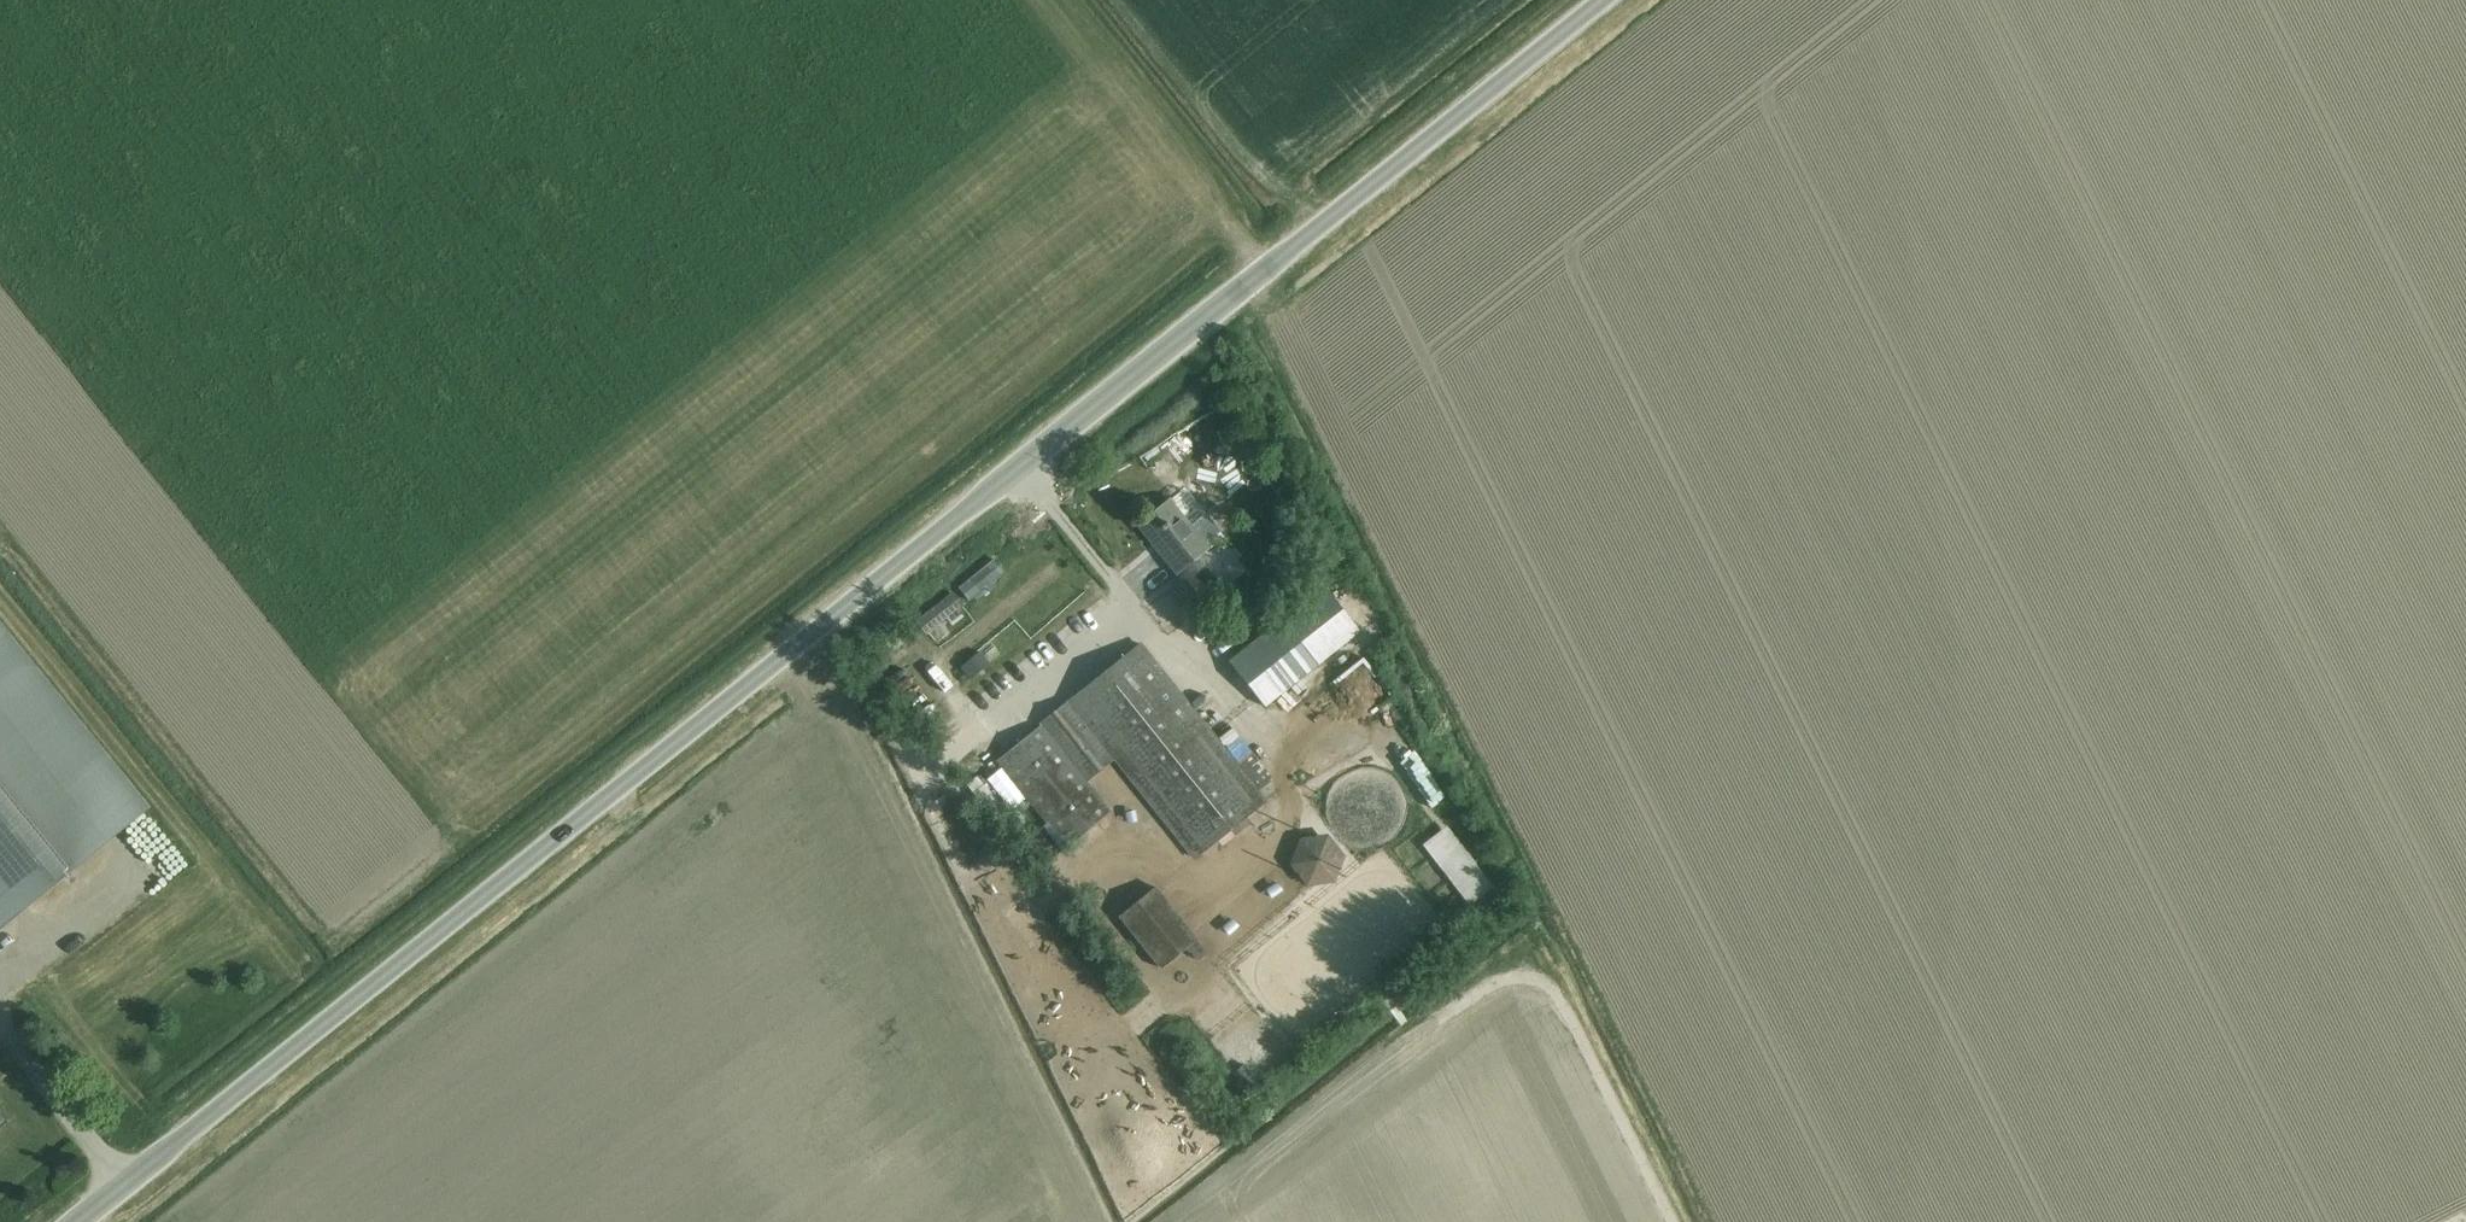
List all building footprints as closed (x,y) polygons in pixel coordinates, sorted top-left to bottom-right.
[(1176,575),(1209,548),(1170,498),(1136,525),(1176,575)] [(1359,631),(1323,585),(1229,661),(1265,707),(1359,631)] [(150,806),(0,619),(0,926),(150,806)] [(1192,857),(1265,799),(1141,644),(1069,702),(1040,725),(997,759),(1067,847),(1110,813),(1108,811),(1120,801),(1098,773),(1115,759),(1192,857)] [(1339,764),(1347,775),(1363,763),(1355,752),(1339,764)] [(1161,968),(1197,940),(1155,887),(1119,915),(1161,968)]
